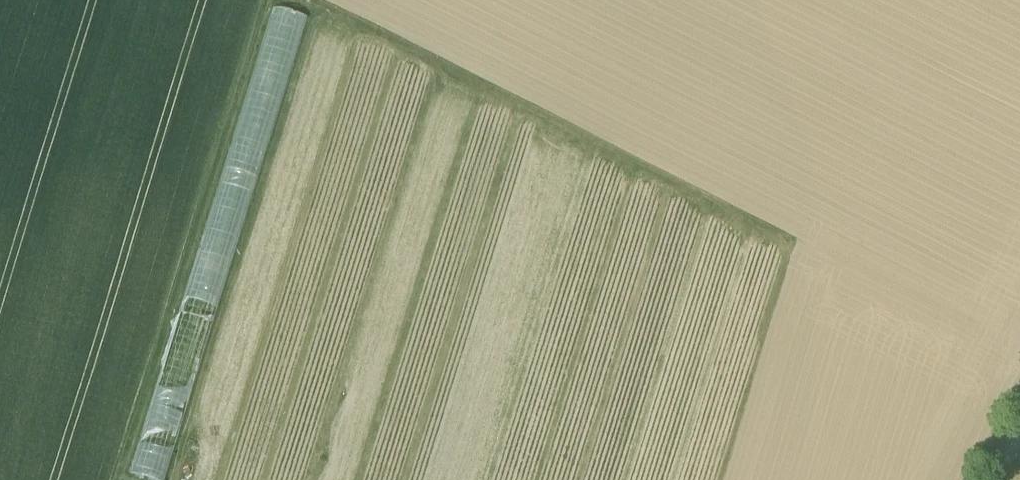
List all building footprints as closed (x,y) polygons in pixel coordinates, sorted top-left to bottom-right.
[(132,473),(157,479),(163,479),(178,429),(147,421),(132,473)]
